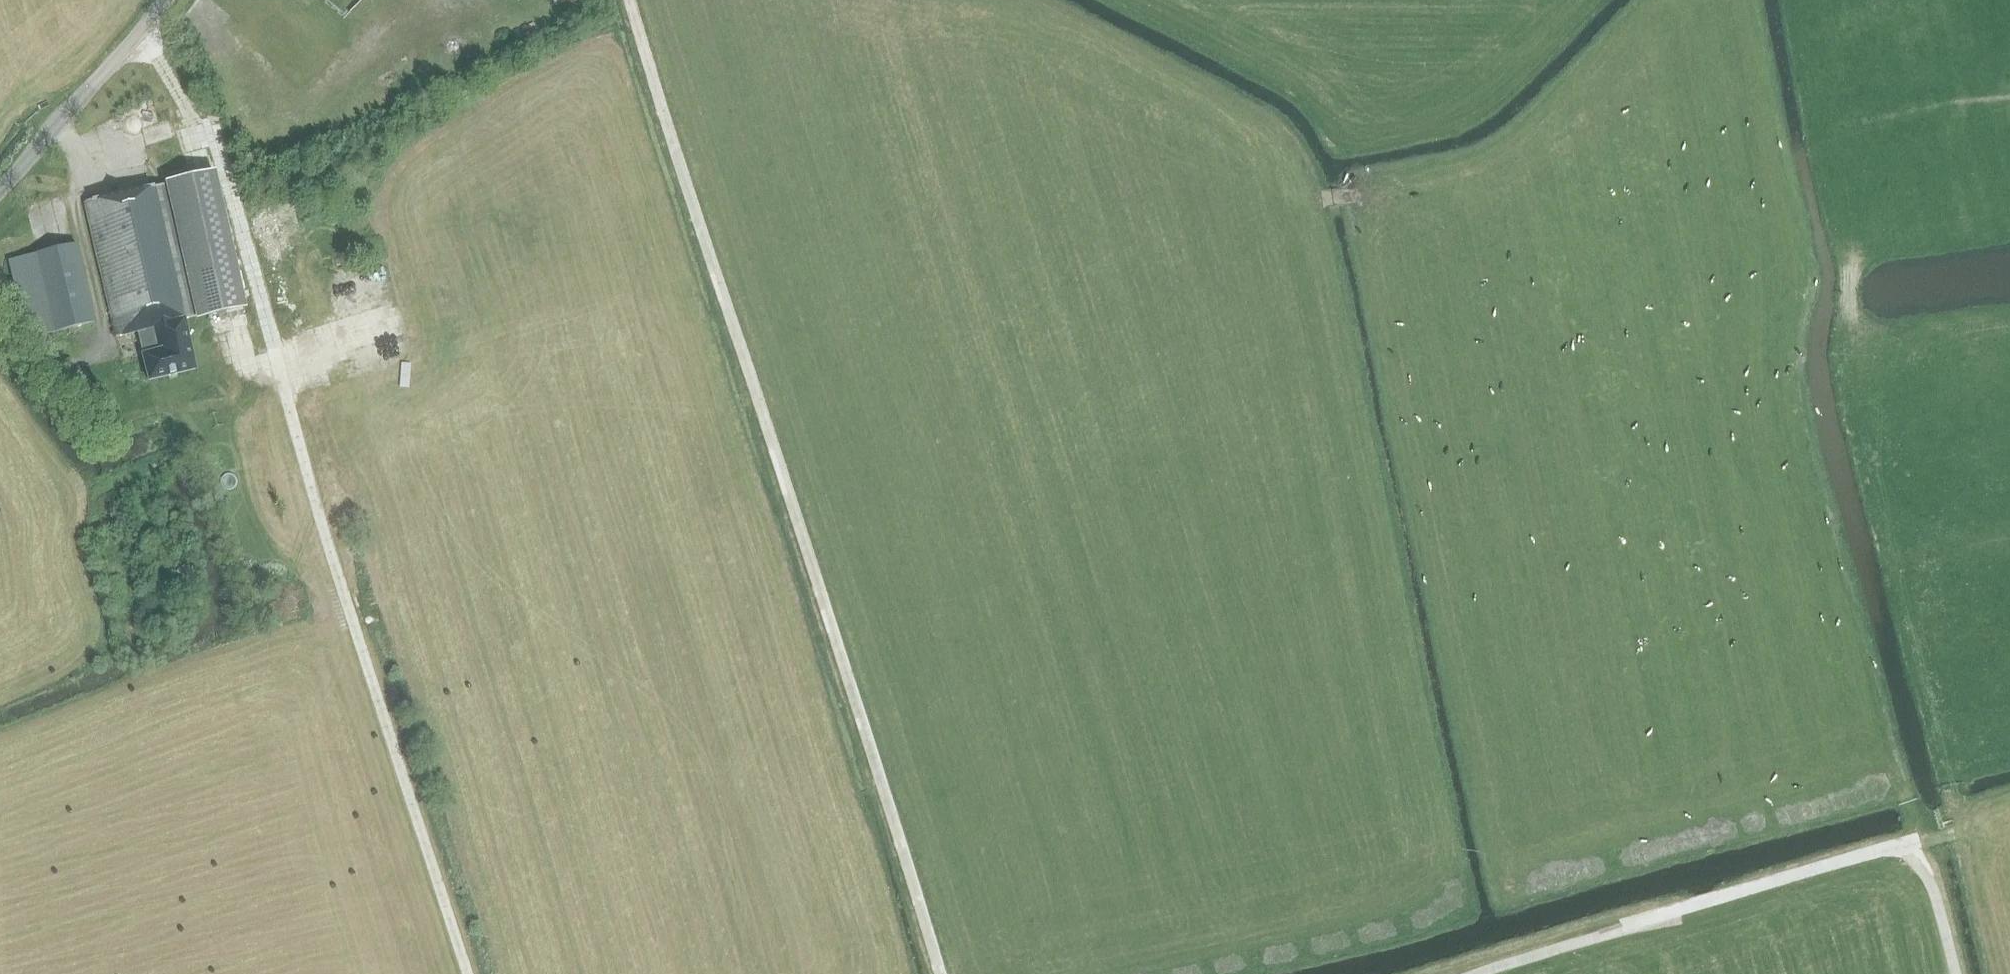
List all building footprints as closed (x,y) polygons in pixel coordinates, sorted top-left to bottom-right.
[(163,181),(164,185),(83,203),(115,337),(146,330),(147,335),(143,336),(147,353),(142,354),(148,380),(195,369),(183,319),(193,317),(194,320),(245,309),(215,170),(163,181)] [(76,244),(7,259),(24,338),(94,322),(76,244)]
